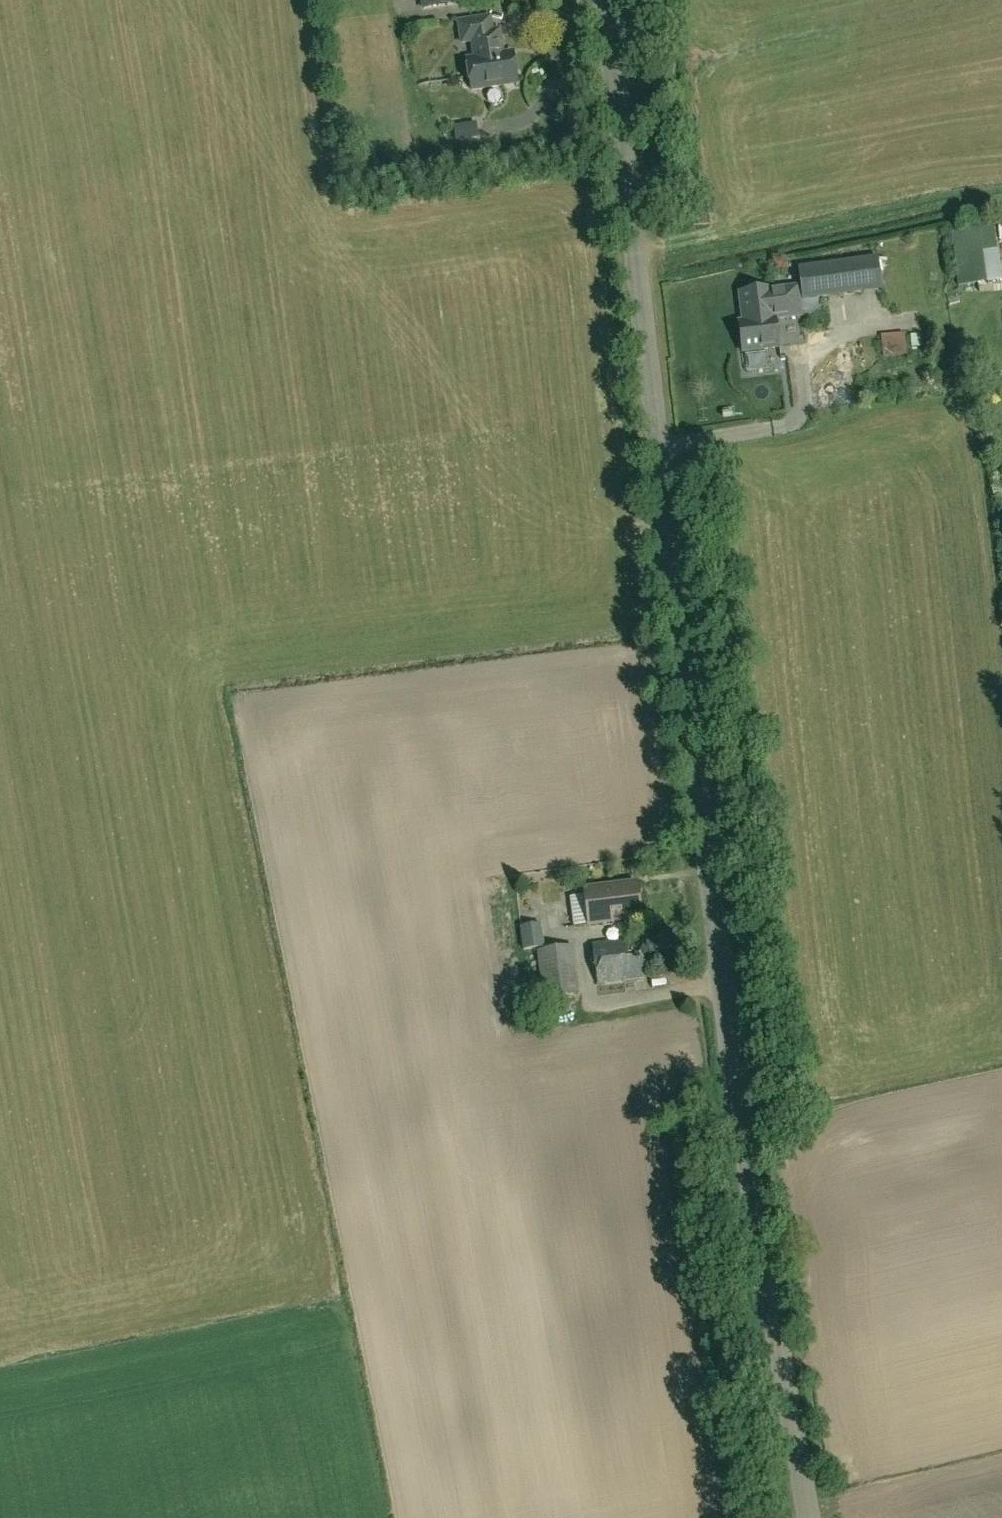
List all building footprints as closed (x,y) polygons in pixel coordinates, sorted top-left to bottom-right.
[(499,30),(494,31),(492,17),(459,22),(462,43),(472,41),(475,58),(467,59),(471,90),(518,83),(513,53),(500,55),(499,49),(501,48),(499,30)] [(864,294),(860,262),(800,269),(804,300),(864,294)] [(798,287),(741,294),(748,342),(778,338),(775,320),(802,317),(798,287)] [(589,926),(642,919),(638,884),(585,891),(589,926)] [(524,950),(544,948),(541,925),(521,928),(524,950)] [(598,984),(650,978),(646,939),(594,944),(598,984)] [(580,996),(574,947),(539,952),(545,1000),(580,996)]
